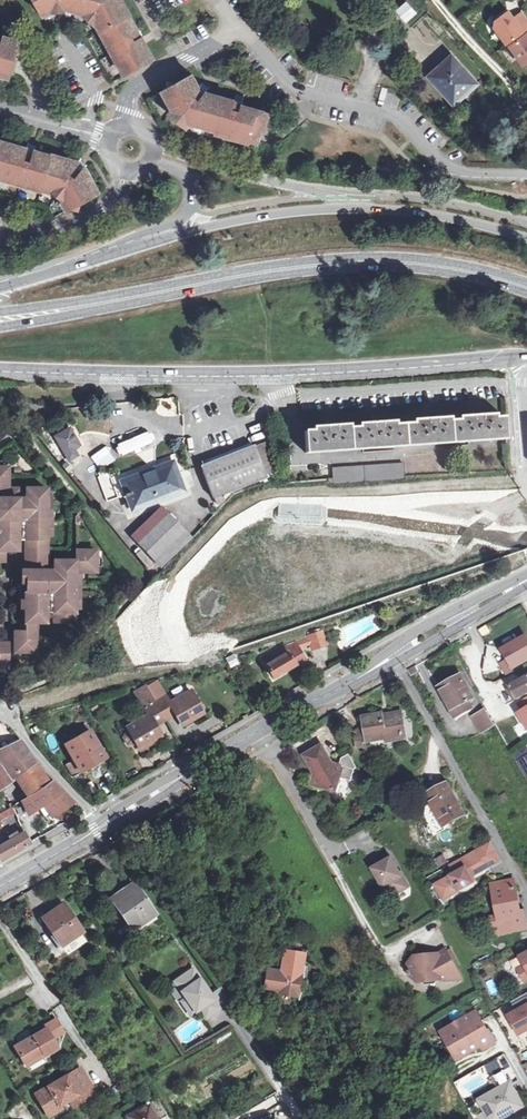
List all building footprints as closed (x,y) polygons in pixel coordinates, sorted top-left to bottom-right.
[(41,12),(51,7),(50,1),(61,0),(34,0),(41,12)] [(64,6),(85,11),(89,7),(100,15),(95,19),(108,42),(110,40),(120,59),(118,60),(125,73),(154,56),(142,35),(143,34),(141,30),(139,27),(137,27),(122,0),(63,0),(64,6)] [(408,2),(415,10),(420,5),(416,0),(405,0),(408,2)] [(415,10),(408,2),(397,11),(406,20),(416,12),(415,10)] [(89,7),(85,11),(95,19),(100,15),(89,7)] [(495,26),(507,44),(526,29),(526,17),(523,11),(514,17),(509,10),(496,19),(495,26)] [(510,45),(523,64),(526,61),(526,32),(510,45)] [(22,50),(14,37),(10,39),(0,36),(0,71),(10,74),(16,53),(22,50)] [(477,84),(451,56),(429,76),(450,99),(459,91),(464,95),(477,84)] [(234,99),(205,91),(197,88),(199,86),(191,73),(163,89),(172,106),(170,110),(188,123),(190,120),(256,140),(261,124),(264,125),(268,111),(242,104),(242,101),(234,99)] [(459,91),(450,99),(455,104),(464,95),(459,91)] [(2,173),(1,176),(52,191),(52,189),(64,197),(62,199),(67,208),(97,192),(84,169),(76,163),(34,151),(27,149),(10,144),(10,141),(0,138),(0,173),(2,173)] [(79,159),(76,163),(84,169),(86,165),(79,159)] [(322,430),(304,431),(306,453),(506,439),(504,416),(487,418),(486,414),(482,415),(481,412),(473,412),(473,416),(469,416),(469,419),(441,421),(441,418),(435,418),(435,415),(427,415),(428,419),(423,419),(423,423),(385,425),(385,422),(381,422),(380,419),(373,419),(373,423),(368,423),(369,427),(340,428),(340,424),(335,425),(335,422),(327,422),(327,426),(322,426),(322,430)] [(70,428),(55,436),(65,453),(80,445),(77,439),(74,439),(72,435),(73,433),(70,428)] [(116,451),(133,443),(130,436),(113,443),(116,451)] [(264,444),(255,447),(265,474),(275,470),(264,444)] [(254,445),(201,466),(213,497),(215,498),(218,505),(225,502),(224,495),(266,478),(265,474),(255,447),(254,445)] [(173,463),(123,481),(132,508),(182,490),(173,463)] [(403,464),(333,469),(333,478),(328,479),(328,481),(330,483),(333,483),(333,485),(405,480),(403,464)] [(9,467),(0,467),(0,550),(6,550),(19,550),(19,545),(19,540),(26,540),(27,545),(27,547),(30,550),(47,550),(47,531),(47,517),(47,506),(47,498),(47,488),(27,488),(27,492),(27,498),(19,498),(18,492),(18,488),(9,487),(9,467)] [(321,506),(278,504),(277,515),(279,518),(281,519),(321,519),(323,518),(323,506),(321,506)] [(86,519),(80,511),(76,515),(76,524),(86,519)] [(192,538),(169,515),(139,543),(162,567),(192,538)] [(30,550),(27,547),(27,554),(26,560),(44,560),(47,561),(47,554),(47,550),(30,550)] [(44,560),(26,560),(26,584),(26,599),(25,623),(36,623),(46,623),(46,616),(47,612),(53,612),(53,616),(53,623),(76,623),(76,600),(76,585),(76,572),(97,573),(97,567),(97,557),(97,550),(77,550),(77,560),(54,560),(54,565),(54,571),(47,571),(47,565),(47,561),(44,560)] [(36,623),(25,623),(20,623),(20,631),(36,631),(36,623)] [(20,631),(15,631),(15,652),(36,652),(36,631),(20,631)] [(506,676),(526,664),(526,634),(501,649),(507,659),(499,664),(506,676)] [(264,658),(274,676),(305,657),(296,642),(286,645),(264,658)] [(0,643),(0,663),(10,663),(9,643),(0,643)] [(430,672),(427,666),(420,670),(423,676),(430,672)] [(461,676),(439,688),(456,717),(472,708),(469,702),(474,699),(461,676)] [(510,687),(517,699),(519,699),(526,712),(526,711),(526,677),(510,687)] [(144,706),(155,700),(145,683),(135,690),(144,706)] [(155,700),(165,718),(175,713),(182,725),(194,718),(192,715),(202,709),(192,690),(171,702),(166,694),(155,700)] [(492,698),(487,690),(483,693),(487,701),(492,698)] [(154,724),(165,718),(155,700),(144,706),(149,714),(127,726),(128,728),(137,742),(138,744),(148,740),(151,743),(162,736),(154,724)] [(205,712),(202,709),(192,715),(194,718),(205,712)] [(486,710),(473,717),(481,732),(494,725),(486,710)] [(383,714),(364,717),(365,729),(367,741),(368,741),(368,742),(386,739),(387,742),(404,739),(402,730),(405,729),(402,714),(383,717),(383,714)] [(137,742),(128,728),(125,736),(129,743),(137,742)] [(367,741),(365,729),(355,731),(358,743),(363,742),(364,746),(369,745),(368,742),(368,741),(367,741)] [(67,765),(74,777),(82,772),(92,766),(106,758),(90,730),(65,744),(75,761),(67,765)] [(50,782),(20,740),(0,750),(0,758),(29,796),(50,782)] [(148,740),(138,744),(140,749),(151,743),(148,740)] [(333,763),(322,744),(304,754),(314,772),(311,783),(322,786),(323,785),(332,788),(332,789),(336,790),(337,786),(336,785),(338,777),(351,780),(354,769),(353,767),(356,765),(349,753),(341,758),(340,765),(333,763)] [(45,747),(42,750),(50,760),(54,757),(45,747)] [(517,762),(525,777),(526,776),(526,757),(517,762)] [(13,780),(0,762),(0,789),(13,780)] [(92,766),(82,772),(85,776),(94,770),(92,766)] [(23,800),(30,814),(39,809),(47,804),(53,813),(55,815),(75,802),(53,780),(50,782),(29,796),(23,800)] [(444,825),(464,813),(447,784),(427,796),(444,825)] [(45,817),(53,813),(47,804),(39,809),(45,817)] [(13,806),(3,812),(7,818),(16,813),(13,806)] [(9,823),(7,818),(3,812),(0,813),(0,827),(9,823)] [(2,861),(31,842),(23,828),(9,837),(11,841),(0,848),(0,857),(2,861)] [(490,842),(457,859),(461,868),(430,884),(440,903),(476,885),(473,877),(501,863),(490,842)] [(390,896),(408,885),(391,856),(373,867),(390,896)] [(443,856),(436,861),(439,865),(445,860),(443,856)] [(451,872),(460,867),(458,862),(448,867),(451,872)] [(502,934),(502,932),(526,928),(526,927),(524,911),(521,912),(514,881),(492,885),(499,916),(493,917),(496,935),(502,934)] [(133,884),(112,898),(134,929),(155,914),(133,884)] [(64,905),(43,918),(62,945),(82,931),(64,905)] [(441,979),(462,977),(447,949),(439,954),(431,954),(422,947),(408,962),(409,970),(407,970),(407,974),(409,974),(416,979),(441,977),(441,979)] [(281,971),(267,969),(264,988),(297,993),(303,955),(284,951),(281,971)] [(215,998),(193,968),(175,981),(186,997),(189,1002),(185,1005),(192,1014),(200,1008),(205,1005),(211,1015),(221,1007),(215,998)] [(490,997),(498,993),(493,980),(485,983),(490,997)] [(222,993),(215,998),(221,1007),(228,1003),(222,993)] [(515,1003),(518,1007),(502,1016),(515,1039),(526,1032),(526,996),(515,1003)] [(206,1018),(211,1015),(205,1005),(200,1008),(206,1018)] [(448,1046),(457,1060),(481,1046),(483,1050),(494,1043),(476,1012),(449,1028),(456,1041),(448,1046)] [(45,1026),(46,1028),(53,1039),(63,1033),(55,1020),(45,1026)] [(46,1028),(15,1047),(25,1063),(43,1053),(45,1056),(59,1048),(53,1039),(46,1028)] [(43,1053),(25,1063),(27,1066),(45,1056),(43,1053)] [(37,1094),(48,1112),(61,1105),(71,1099),(76,1105),(97,1092),(81,1068),(37,1094)] [(503,1071),(491,1077),(492,1080),(490,1081),(492,1084),(494,1083),(498,1089),(479,1100),(490,1118),(501,1118),(523,1107),(503,1071)] [(61,1105),(48,1112),(50,1116),(63,1108),(61,1105)] [(129,1118),(156,1118),(148,1106),(128,1117),(129,1118)]
